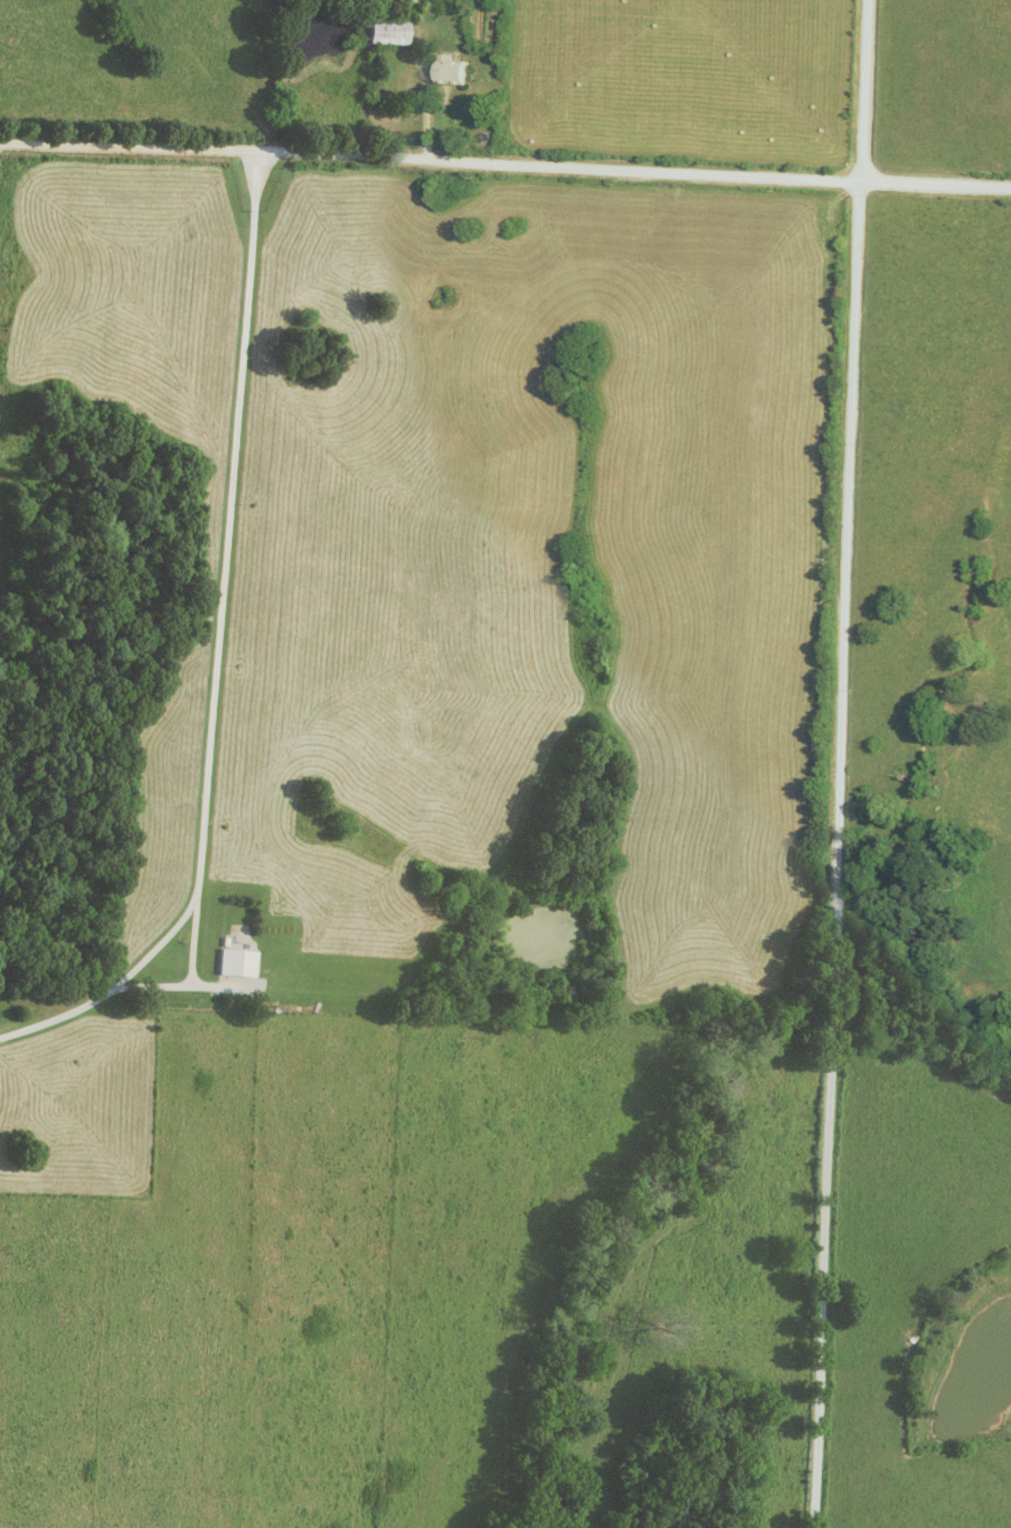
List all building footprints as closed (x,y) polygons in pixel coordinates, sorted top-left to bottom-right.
[(410,47),(410,22),(371,22),(371,47),(410,47)] [(445,83),(476,83),(476,57),(445,57),(445,83)] [(258,979),(259,952),(222,950),(221,977),(258,979)]
